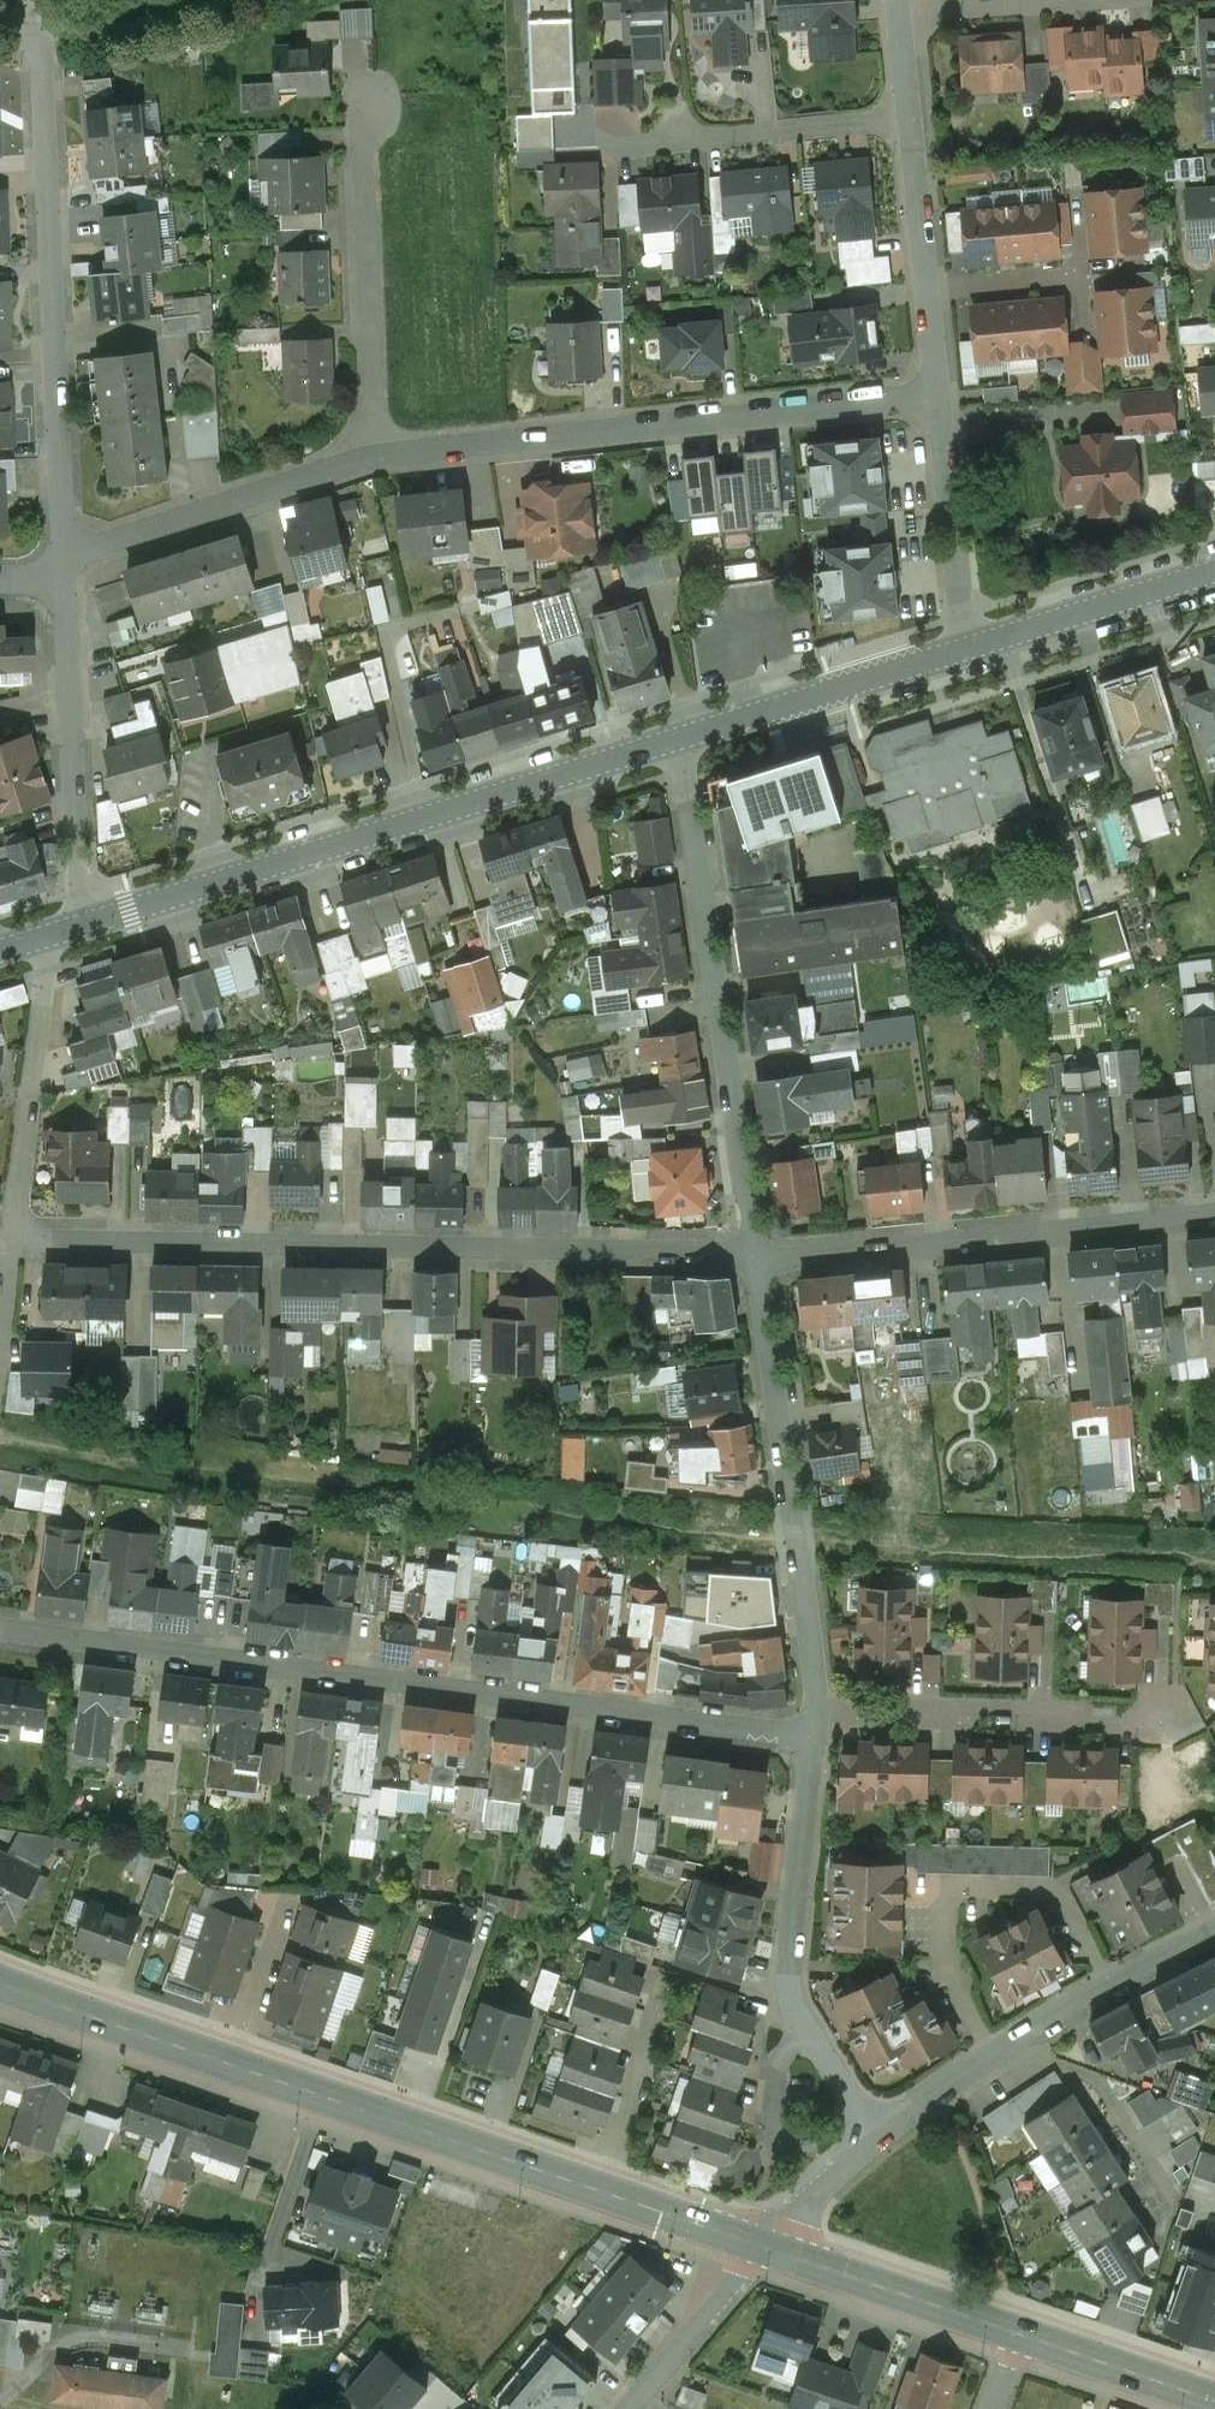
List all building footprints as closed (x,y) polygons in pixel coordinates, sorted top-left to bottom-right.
[(534,116),(554,115),(577,114),(572,0),(530,0),(534,116)] [(593,62),(595,104),(639,103),(638,75),(646,74),(645,67),(661,66),(660,43),(667,43),(666,18),(665,18),(664,0),(608,0),(609,16),(626,15),(627,40),(634,40),(635,55),(615,56),(616,61),(593,62)] [(695,36),(721,35),(722,63),(747,63),(746,26),(764,25),(763,0),(693,0),(695,36)] [(783,28),(823,26),(825,56),(815,57),(815,59),(853,56),(851,23),(853,23),(851,0),(781,0),(783,28)] [(310,48),(276,50),(278,93),(331,91),(330,39),(342,39),(342,20),(310,21),(310,48)] [(1206,23),(1202,31),(1205,82),(1214,82),(1214,22),(1206,23)] [(1067,38),(1050,39),(1049,29),(1047,29),(1049,63),(1050,71),(1069,70),(1067,38)] [(1090,31),(1085,37),(1067,38),(1069,70),(1069,82),(1082,81),(1087,85),(1105,84),(1106,93),(1107,93),(1102,30),(1090,31)] [(1121,44),(1115,39),(1104,40),(1103,30),(1102,30),(1107,93),(1125,92),(1130,87),(1143,86),(1141,64),(1140,42),(1135,43),(1121,44)] [(1158,31),(1134,32),(1135,43),(1140,42),(1141,64),(1160,62),(1158,31)] [(983,40),(983,43),(976,43),(975,39),(962,40),(966,93),(1021,88),(1023,88),(1021,65),(1020,36),(995,38),(993,36),(991,36),(988,36),(986,37),(985,38),(983,40)] [(1049,63),(1021,65),(1023,88),(1021,88),(1023,104),(1052,102),(1050,71),(1049,63)] [(112,79),(84,81),(85,96),(87,96),(100,94),(114,93),(112,79)] [(1205,82),(1209,135),(1214,134),(1214,82),(1205,82)] [(139,105),(104,109),(103,101),(101,102),(100,94),(87,96),(88,111),(87,111),(89,132),(90,132),(92,144),(143,138),(139,105)] [(534,116),(518,116),(519,151),(555,149),(554,115),(534,116)] [(306,155),(306,131),(263,131),(263,155),(306,155)] [(143,138),(92,144),(93,156),(92,156),(94,178),(95,178),(97,192),(124,189),(124,192),(125,191),(124,181),(116,176),(116,175),(147,172),(146,162),(156,161),(156,162),(158,162),(156,136),(143,138)] [(555,149),(519,151),(520,171),(546,170),(546,169),(556,168),(555,149)] [(323,157),(262,159),(263,180),(272,180),(273,213),(280,213),(322,211),(323,211),(325,211),(323,157)] [(1204,157),(1164,160),(1166,182),(1206,179),(1204,157)] [(1080,159),(1064,160),(1067,189),(1083,188),(1080,159)] [(869,161),(816,166),(820,214),(836,213),(845,212),(848,241),(873,238),(871,210),(874,209),(869,161)] [(556,168),(546,169),(546,170),(548,212),(564,212),(599,210),(601,210),(599,166),(556,168)] [(787,170),(724,174),(724,176),(728,216),(730,216),(764,213),(765,232),(792,229),(787,170)] [(724,176),(710,178),(713,224),(714,235),(731,234),(730,216),(728,216),(724,176)] [(696,177),(640,182),(641,184),(645,226),(645,233),(675,230),(702,228),(701,225),(696,177)] [(641,184),(619,185),(621,229),(645,226),(641,184)] [(97,192),(95,193),(97,206),(125,203),(124,192),(124,189),(97,192)] [(1141,190),(1088,195),(1089,212),(1092,212),(1094,225),(1143,220),(1141,190)] [(1185,192),(1189,246),(1210,245),(1214,244),(1214,190),(1185,192)] [(1068,203),(1054,204),(1058,256),(1073,254),(1068,203)] [(1054,204),(1023,207),(1028,260),(1029,259),(1029,256),(1041,255),(1042,258),(1058,257),(1058,256),(1054,204)] [(1023,207),(994,210),(998,259),(1012,258),(1012,261),(1028,260),(1023,207)] [(599,210),(564,212),(566,259),(580,259),(585,263),(597,263),(601,263),(600,239),(599,210)] [(994,210),(964,212),(968,265),(985,264),(985,261),(998,259),(994,210)] [(322,211),(280,213),(281,230),(282,230),(304,229),(323,228),(323,211),(322,211)] [(873,238),(848,241),(845,212),(836,213),(841,263),(875,260),(873,238)] [(155,214),(104,219),(107,247),(158,241),(155,214)] [(1143,220),(1094,225),(1095,239),(1092,239),(1093,256),(1146,251),(1143,220)] [(713,224),(701,225),(702,228),(675,230),(678,273),(716,271),(714,235),(713,224)] [(304,229),(282,230),(281,230),(276,230),(277,246),(305,245),(304,229)] [(731,234),(714,235),(716,271),(734,270),(739,265),(738,257),(733,254),(731,234)] [(600,239),(601,263),(597,263),(598,276),(622,276),(621,238),(600,239)] [(158,241),(107,247),(109,272),(109,273),(161,268),(158,241)] [(1210,245),(1191,246),(1192,262),(1196,265),(1208,264),(1211,260),(1210,245)] [(326,251),(282,252),(284,304),(299,303),(299,305),(327,304),(326,251)] [(89,263),(72,264),(72,277),(91,276),(91,274),(96,274),(96,265),(89,263)] [(161,268),(109,273),(109,272),(96,274),(91,274),(91,276),(97,324),(149,318),(147,299),(154,298),(151,269),(161,268)] [(9,349),(6,281),(0,282),(0,349),(9,349)] [(1150,289),(1097,294),(1099,311),(1101,311),(1103,325),(1153,320),(1150,289)] [(623,290),(603,291),(604,324),(624,323),(623,290)] [(812,291),(773,295),(776,315),(814,310),(812,291)] [(733,300),(718,301),(720,321),(721,321),(722,335),(736,334),(733,300)] [(1062,300),(1046,301),(1046,304),(1032,306),(1037,356),(1067,353),(1062,300)] [(1019,304),(1003,305),(1007,358),(1037,356),(1032,306),(1019,307),(1019,304)] [(989,307),(972,308),(977,361),(1007,358),(1003,305),(1002,306),(1002,309),(989,310),(989,307)] [(875,308),(833,312),(833,314),(792,319),(794,338),(797,338),(800,363),(838,359),(839,361),(880,357),(875,308)] [(200,314),(163,319),(164,336),(202,332),(200,314)] [(1153,320),(1103,325),(1104,338),(1101,338),(1103,355),(1155,350),(1153,320)] [(720,321),(682,325),(682,328),(662,330),(665,369),(686,367),(686,370),(693,370),(710,368),(724,367),(722,335),(721,321),(720,321)] [(1214,341),(1214,323),(1183,324),(1184,343),(1214,341)] [(596,324),(550,326),(552,380),(598,378),(596,324)] [(280,328),(237,329),(238,344),(280,343),(280,328)] [(330,341),(288,342),(289,400),(331,399),(330,341)] [(150,352),(96,358),(103,424),(158,418),(150,352)] [(216,368),(192,353),(184,365),(191,370),(217,386),(216,368)] [(1099,363),(1083,365),(1086,394),(1101,392),(1099,363)] [(1083,365),(1067,366),(1069,395),(1086,394),(1083,365)] [(978,368),(962,369),(964,386),(979,385),(978,368)] [(217,386),(191,370),(184,382),(194,388),(217,403),(217,386)] [(1203,373),(1206,405),(1214,404),(1214,372),(1203,373)] [(13,443),(12,417),(10,417),(8,384),(0,384),(0,444),(13,443)] [(1017,386),(1007,387),(1009,401),(1018,400),(1017,386)] [(1007,387),(984,389),(985,403),(1009,401),(1007,387)] [(217,403),(194,388),(187,400),(206,413),(218,411),(217,403)] [(1171,392),(1123,397),(1126,435),(1174,430),(1171,392)] [(206,413),(183,415),(188,457),(220,456),(218,411),(206,413)] [(158,418),(103,424),(110,486),(168,480),(161,418),(158,418)] [(878,438),(818,444),(816,444),(816,447),(818,464),(811,465),(815,497),(822,496),(823,513),(823,514),(823,516),(826,516),(886,509),(888,509),(888,506),(887,506),(885,481),(887,481),(885,465),(883,465),(880,440),(880,437),(878,438)] [(1110,446),(1110,442),(1086,445),(1086,448),(1064,450),(1069,501),(1091,499),(1092,511),(1102,513),(1110,511),(1116,509),(1115,497),(1137,495),(1132,444),(1110,446)] [(721,454),(683,457),(687,513),(719,511),(721,530),(748,528),(746,508),(788,505),(783,448),(744,451),(746,471),(722,473),(721,454)] [(0,460),(0,532),(2,532),(1,491),(15,490),(14,459),(0,460)] [(1194,480),(1196,510),(1214,509),(1214,478),(1194,480)] [(556,489),(550,484),(536,485),(531,492),(524,493),(528,524),(521,525),(522,536),(529,536),(531,548),(532,558),(533,558),(542,557),(542,560),(566,558),(566,554),(587,552),(592,546),(590,536),(585,532),(583,513),(590,512),(587,486),(556,489)] [(461,492),(399,500),(406,555),(467,548),(468,548),(466,531),(461,492)] [(332,500),(298,508),(303,529),(337,520),(332,500)] [(303,529),(286,533),(297,575),(320,570),(320,572),(348,565),(337,520),(303,529)] [(500,527),(466,531),(468,548),(467,548),(469,569),(506,566),(503,550),(500,527)] [(239,539),(184,556),(199,602),(254,585),(239,539)] [(889,543),(830,549),(827,549),(827,552),(828,552),(829,569),(823,570),(826,602),(833,601),(835,618),(835,619),(835,621),(837,621),(837,620),(897,614),(899,614),(899,611),(896,586),(898,586),(896,570),(894,570),(892,545),(892,542),(889,543)] [(531,548),(503,550),(506,566),(509,589),(537,585),(533,558),(532,558),(531,548)] [(658,553),(622,566),(631,590),(667,578),(658,553)] [(184,556),(127,574),(141,620),(169,611),(189,605),(199,602),(184,556)] [(281,583),(252,592),(260,619),(263,619),(287,611),(284,597),(281,583)] [(387,584),(371,586),(375,622),(391,620),(387,584)] [(571,592),(512,607),(520,649),(538,648),(539,650),(584,634),(571,592)] [(302,593),(284,597),(287,611),(290,626),(292,635),(311,631),(310,626),(303,593),(302,593)] [(510,593),(479,600),(482,615),(512,607),(510,593)] [(642,603),(595,617),(624,707),(671,692),(642,603)] [(189,605),(169,611),(173,625),(194,619),(189,605)] [(287,611),(263,619),(267,632),(290,626),(287,611)] [(311,631),(292,635),(294,648),(323,642),(319,624),(310,626),(311,631)] [(267,632),(168,663),(185,718),(249,699),(240,665),(294,648),(292,635),(290,626),(267,632)] [(437,662),(426,629),(416,631),(427,665),(437,662)] [(416,631),(409,633),(395,650),(400,672),(418,667),(427,665),(416,631)] [(20,684),(19,667),(30,667),(29,638),(0,640),(0,685),(20,684)] [(240,665),(249,699),(301,682),(294,648),(240,665)] [(469,654),(441,663),(445,678),(474,669),(469,654)] [(1204,659),(1214,692),(1197,698),(1189,700),(1191,704),(1204,747),(1214,743),(1214,655),(1204,659)] [(446,691),(437,662),(427,665),(418,667),(436,724),(420,729),(431,766),(466,755),(455,719),(446,691)] [(518,666),(496,673),(501,689),(507,687),(511,701),(528,696),(521,675),(518,666)] [(382,669),(363,675),(371,701),(373,701),(388,695),(382,669)] [(538,670),(521,675),(528,696),(544,691),(538,670)] [(362,674),(336,683),(352,730),(328,738),(340,774),(383,760),(378,741),(385,740),(373,701),(371,701),(363,675),(362,674)] [(1140,679),(1107,689),(1125,744),(1169,731),(1155,687),(1156,680),(1152,675),(1145,675),(1140,679)] [(1190,675),(1169,681),(1177,708),(1191,704),(1189,700),(1197,698),(1190,675)] [(472,683),(446,691),(455,719),(469,714),(464,699),(476,695),(472,683)] [(544,691),(528,696),(540,733),(584,720),(573,683),(544,691)] [(131,692),(104,699),(112,725),(116,724),(138,719),(131,692)] [(1088,716),(1084,701),(1077,693),(1066,697),(1063,703),(1035,712),(1055,778),(1077,771),(1080,778),(1099,772),(1097,765),(1103,763),(1094,736),(1097,736),(1090,715),(1088,716)] [(511,701),(489,708),(500,745),(540,733),(528,696),(511,701)] [(469,714),(455,719),(466,755),(500,745),(489,708),(469,714)] [(1033,809),(1008,731),(987,738),(982,722),(933,737),(928,720),(875,737),(869,751),(873,768),(882,772),(889,792),(898,789),(901,799),(885,804),(896,840),(906,837),(911,855),(952,842),(950,835),(983,825),(983,824),(999,819),(999,820),(1033,809)] [(112,725),(106,727),(108,752),(122,748),(116,724),(112,725)] [(293,730),(221,752),(237,805),(253,800),(263,809),(287,802),(292,788),(309,783),(293,730)] [(0,744),(0,812),(28,803),(45,798),(40,784),(42,783),(36,765),(34,766),(25,736),(0,744)] [(108,752),(106,753),(112,773),(107,775),(114,798),(169,782),(163,762),(168,760),(161,737),(122,748),(108,752)] [(848,745),(821,753),(843,819),(869,810),(848,745)] [(821,753),(730,782),(737,803),(751,847),(790,835),(843,819),(821,753)] [(1160,796),(1131,805),(1143,842),(1172,833),(1160,796)] [(751,847),(737,803),(719,808),(731,891),(796,881),(790,835),(751,847)] [(562,817),(526,828),(537,865),(548,862),(568,856),(574,854),(562,817)] [(668,820),(643,823),(647,849),(640,851),(642,863),(673,858),(668,820)] [(526,828),(483,841),(495,879),(523,870),(537,866),(537,865),(526,828)] [(29,837),(5,845),(9,860),(33,852),(29,837)] [(881,842),(856,851),(864,900),(897,896),(895,881),(881,842)] [(0,863),(0,901),(44,887),(34,852),(33,852),(9,860),(0,863)] [(433,855),(387,870),(399,908),(400,908),(422,901),(428,918),(451,911),(433,855)] [(568,856),(548,862),(557,892),(558,892),(561,902),(580,896),(577,886),(578,885),(568,856)] [(387,870),(342,884),(366,959),(389,952),(380,924),(402,917),(400,908),(399,908),(387,870)] [(523,870),(495,879),(498,889),(492,891),(502,924),(537,913),(523,870)] [(672,885),(636,890),(641,924),(642,936),(680,930),(673,884),(671,884),(672,885)] [(636,890),(615,893),(619,927),(641,924),(636,890)] [(554,893),(546,895),(550,906),(557,903),(554,893)] [(606,895),(588,900),(596,925),(610,921),(606,895)] [(864,900),(735,919),(744,976),(905,953),(897,896),(864,900)] [(296,898),(250,913),(261,950),(262,950),(286,942),(293,965),(314,959),(310,946),(297,902),(296,898)] [(501,944),(490,906),(476,910),(488,948),(501,944)] [(563,908),(552,912),(556,927),(568,923),(563,908)] [(250,913),(202,928),(213,966),(229,961),(239,992),(263,985),(253,954),(262,951),(262,950),(261,950),(250,913)] [(1114,917),(1100,921),(1099,916),(1082,921),(1095,962),(1130,951),(1130,949),(1125,951),(1114,917)] [(411,927),(417,953),(430,950),(424,924),(411,927)] [(680,930),(642,936),(644,949),(649,981),(687,976),(680,930)] [(408,932),(392,937),(401,967),(417,961),(408,932)] [(366,989),(348,933),(333,938),(351,995),(366,989)] [(333,938),(317,943),(317,944),(327,973),(324,974),(333,1000),(351,995),(333,938)] [(644,949),(602,955),(609,986),(609,987),(629,984),(649,981),(644,949)] [(162,950),(114,965),(117,973),(133,1025),(133,1026),(135,1025),(151,1020),(149,1004),(175,997),(176,1000),(178,999),(162,950)] [(490,957),(458,967),(472,1013),(505,1003),(490,957)] [(1182,985),(1196,985),(1195,970),(1214,969),(1213,958),(1181,960),(1182,985)] [(314,959),(293,965),(299,984),(320,977),(314,959)] [(208,969),(193,974),(203,1008),(204,1009),(219,1004),(208,969)] [(87,1039),(71,1044),(79,1070),(80,1071),(92,1067),(116,1059),(108,1033),(133,1025),(117,973),(80,984),(88,1010),(79,1013),(87,1039)] [(515,973),(509,991),(526,997),(532,978),(515,973)] [(203,1008),(193,974),(177,978),(188,1013),(203,1008)] [(663,982),(633,986),(636,1006),(665,1003),(663,982)] [(629,984),(609,987),(609,986),(592,989),(596,1015),(620,1012),(632,1010),(629,984)] [(351,995),(333,1000),(343,1031),(361,1025),(351,995)] [(795,995),(747,1002),(754,1051),(802,1045),(801,1038),(797,1007),(795,995)] [(855,999),(828,1003),(832,1034),(859,1030),(855,999)] [(472,1013),(477,1032),(512,1027),(505,1003),(472,1013)] [(828,1003),(797,1007),(801,1038),(832,1034),(828,1003)] [(632,1010),(620,1012),(622,1028),(648,1024),(646,1008),(632,1010)] [(1185,1019),(1189,1062),(1214,1060),(1214,1016),(1185,1019)] [(361,1025),(343,1031),(349,1049),(346,1049),(346,1050),(366,1047),(361,1025)] [(832,1034),(801,1038),(802,1045),(809,1044),(810,1055),(862,1048),(860,1034),(859,1030),(832,1034)] [(889,1030),(860,1034),(862,1048),(891,1044),(889,1030)] [(694,1031),(640,1039),(644,1062),(660,1059),(663,1081),(700,1076),(694,1031)] [(331,1040),(291,1045),(294,1057),(334,1051),(332,1039),(331,1039),(331,1040)] [(1135,1049),(1116,1051),(1121,1094),(1140,1092),(1135,1049)] [(569,1060),(575,1082),(610,1073),(605,1051),(569,1060)] [(1116,1051),(1099,1053),(1102,1090),(1106,1090),(1107,1095),(1121,1094),(1116,1051)] [(79,1070),(62,1075),(67,1090),(98,1085),(92,1067),(80,1071),(79,1070)] [(849,1072),(837,1073),(841,1099),(853,1098),(849,1072)] [(837,1073),(799,1079),(803,1105),(841,1100),(841,1099),(837,1073)] [(700,1076),(663,1081),(665,1091),(668,1111),(669,1120),(706,1114),(700,1076)] [(799,1077),(759,1082),(759,1085),(760,1085),(766,1128),(766,1130),(806,1124),(803,1105),(799,1079),(799,1077)] [(378,1083),(345,1082),(345,1125),(345,1127),(363,1127),(377,1127),(378,1083)] [(647,1084),(614,1089),(615,1100),(623,1099),(623,1097),(635,1095),(648,1093),(647,1084)] [(1102,1090),(1063,1094),(1067,1132),(1068,1136),(1066,1142),(1069,1146),(1069,1151),(1066,1152),(1070,1192),(1118,1187),(1114,1146),(1112,1147),(1107,1095),(1106,1090),(1102,1090)] [(648,1093),(635,1095),(638,1116),(668,1111),(665,1091),(648,1093)] [(577,1094),(562,1097),(562,1108),(564,1108),(569,1141),(583,1141),(578,1106),(577,1094)] [(635,1095),(623,1097),(623,1099),(626,1118),(638,1116),(635,1095)] [(1165,1098),(1135,1101),(1139,1138),(1137,1139),(1142,1184),(1189,1179),(1186,1141),(1183,1141),(1181,1114),(1167,1116),(1165,1098)] [(129,1106),(108,1106),(107,1144),(108,1144),(129,1145),(129,1118),(129,1106)] [(947,1111),(929,1114),(930,1127),(933,1152),(951,1150),(947,1111)] [(417,1117),(387,1117),(387,1139),(416,1140),(417,1117)] [(489,1117),(468,1117),(468,1172),(471,1187),(488,1187),(489,1117)] [(150,1118),(129,1118),(129,1145),(150,1145),(150,1118)] [(640,1122),(604,1123),(605,1140),(632,1139),(642,1138),(640,1122)] [(345,1125),(329,1125),(328,1169),(345,1169),(345,1127),(345,1125)] [(272,1127),(243,1127),(243,1143),(254,1143),(253,1171),(272,1172),(272,1163),(273,1163),(273,1128),(272,1127)] [(363,1127),(345,1127),(345,1169),(363,1169),(363,1127)] [(930,1127),(915,1129),(918,1165),(920,1165),(920,1164),(933,1156),(933,1152),(930,1127)] [(300,1129),(288,1129),(288,1142),(300,1142),(300,1129)] [(321,1130),(300,1129),(300,1142),(299,1164),(320,1164),(321,1130)] [(107,1144),(80,1144),(80,1132),(52,1132),(52,1158),(59,1158),(59,1199),(108,1200),(109,1158),(107,1158),(108,1144),(107,1144)] [(642,1138),(632,1139),(633,1158),(667,1154),(666,1138),(642,1138)] [(387,1139),(386,1139),(386,1183),(392,1183),(392,1178),(416,1178),(416,1140),(387,1139)] [(454,1142),(433,1141),(433,1152),(432,1185),(461,1185),(461,1172),(454,1172),(454,1152),(454,1142)] [(548,1147),(547,1141),(537,1141),(537,1142),(536,1142),(538,1176),(548,1176),(546,1148),(548,1147)] [(834,1141),(799,1146),(801,1161),(811,1160),(837,1158),(834,1141)] [(992,1141),(970,1143),(972,1162),(994,1160),(992,1141)] [(527,1142),(506,1143),(508,1188),(529,1189),(527,1142)] [(548,1147),(546,1148),(548,1176),(548,1189),(569,1189),(568,1147),(548,1147)] [(951,1150),(933,1152),(933,1156),(936,1179),(948,1178),(946,1165),(953,1164),(951,1150)] [(244,1153),(206,1153),(205,1177),(209,1177),(209,1184),(244,1184),(244,1153)] [(1041,1155),(994,1160),(998,1200),(1046,1195),(1041,1155)] [(711,1159),(676,1162),(679,1184),(681,1195),(718,1191),(713,1157),(711,1158),(711,1159)] [(801,1161),(771,1165),(778,1213),(818,1208),(811,1160),(801,1161)] [(953,1164),(946,1165),(948,1178),(951,1205),(998,1200),(994,1160),(972,1162),(953,1164)] [(273,1163),(272,1163),(272,1172),(272,1202),(320,1203),(320,1164),(299,1164),(273,1163)] [(677,1164),(634,1168),(637,1190),(646,1188),(679,1184),(677,1164)] [(918,1165),(867,1170),(869,1193),(872,1213),(924,1207),(920,1165),(918,1165)] [(867,1170),(857,1171),(860,1194),(869,1193),(867,1170)] [(200,1174),(148,1173),(147,1218),(169,1219),(169,1216),(200,1217),(200,1184),(200,1174)] [(386,1183),(365,1183),(364,1224),(415,1225),(415,1224),(416,1224),(416,1184),(416,1179),(416,1178),(392,1178),(392,1183),(386,1183)] [(209,1184),(200,1184),(200,1217),(200,1221),(244,1221),(245,1184),(244,1184),(209,1184)] [(432,1185),(416,1184),(416,1224),(463,1225),(464,1185),(461,1185),(432,1185)] [(508,1188),(500,1188),(500,1226),(539,1227),(538,1189),(529,1189),(508,1188)] [(548,1189),(538,1189),(539,1227),(578,1228),(577,1189),(569,1189),(548,1189)] [(718,1191),(681,1195),(682,1206),(686,1230),(723,1227),(718,1191)] [(686,1230),(682,1206),(652,1207),(656,1229),(686,1230)] [(1187,1243),(1192,1286),(1204,1285),(1214,1284),(1214,1240),(1187,1243)] [(1161,1246),(1116,1250),(1120,1291),(1132,1290),(1136,1326),(1137,1339),(1138,1339),(1163,1336),(1158,1287),(1165,1286),(1161,1246)] [(1116,1250),(1070,1255),(1074,1296),(1120,1291),(1116,1250)] [(1044,1258),(996,1263),(1001,1306),(1014,1304),(1017,1335),(1038,1333),(1035,1302),(1049,1301),(1044,1258)] [(996,1263),(944,1268),(948,1311),(987,1307),(1001,1306),(996,1263)] [(88,1266),(45,1265),(44,1313),(87,1313),(88,1266)] [(126,1267),(88,1266),(87,1313),(125,1314),(126,1267)] [(199,1267),(153,1266),(152,1307),(186,1308),(198,1308),(199,1294),(199,1267)] [(216,1268),(199,1267),(199,1294),(215,1294),(216,1268)] [(260,1268),(216,1268),(215,1294),(199,1294),(198,1308),(230,1309),(229,1340),(258,1342),(260,1268)] [(343,1270),(286,1269),(284,1330),(284,1342),(300,1342),(319,1343),(319,1318),(341,1318),(342,1318),(343,1270)] [(384,1271),(343,1270),(342,1318),(356,1319),(359,1319),(359,1361),(380,1362),(382,1310),(383,1310),(384,1271)] [(457,1273),(415,1272),(415,1309),(415,1313),(430,1314),(429,1333),(433,1333),(456,1333),(456,1314),(457,1314),(457,1273)] [(903,1272),(848,1278),(852,1319),(872,1317),(907,1314),(903,1272)] [(690,1277),(642,1276),(641,1317),(647,1317),(647,1321),(669,1322),(669,1326),(697,1322),(690,1277)] [(725,1278),(690,1277),(697,1322),(698,1330),(717,1328),(718,1331),(721,1333),(724,1334),(727,1333),(730,1331),(732,1329),(732,1326),(736,1325),(734,1307),(733,1295),(732,1296),(730,1282),(725,1278)] [(848,1278),(800,1282),(804,1324),(828,1322),(852,1319),(848,1278)] [(1204,1285),(1207,1315),(1207,1316),(1214,1315),(1214,1284),(1204,1285)] [(540,1297),(507,1297),(507,1309),(510,1313),(504,1319),(487,1319),(487,1339),(487,1360),(511,1360),(510,1372),(539,1372),(540,1328),(540,1297)] [(558,1298),(540,1297),(540,1328),(557,1328),(558,1298)] [(1201,1306),(1182,1308),(1183,1319),(1185,1340),(1204,1338),(1202,1315),(1201,1306)] [(186,1308),(152,1307),(151,1348),(185,1348),(186,1308)] [(987,1307),(951,1310),(954,1337),(968,1336),(969,1343),(974,1343),(976,1361),(992,1359),(987,1307)] [(415,1309),(396,1309),(396,1362),(415,1362),(415,1350),(415,1313),(415,1309)] [(430,1314),(415,1313),(415,1350),(433,1350),(433,1333),(429,1333),(430,1314)] [(1207,1316),(1207,1315),(1202,1315),(1204,1338),(1207,1366),(1214,1365),(1214,1315),(1207,1316)] [(1122,1316),(1086,1320),(1095,1404),(1131,1401),(1126,1352),(1124,1327),(1122,1316)] [(872,1317),(852,1319),(856,1351),(875,1349),(872,1317)] [(356,1319),(355,1336),(350,1336),(349,1361),(359,1361),(359,1319),(356,1319)] [(852,1319),(828,1322),(832,1352),(824,1353),(825,1354),(856,1351),(852,1319)] [(1183,1319),(1167,1321),(1171,1363),(1187,1360),(1185,1340),(1183,1319)] [(1136,1326),(1124,1327),(1126,1352),(1139,1350),(1138,1339),(1137,1339),(1136,1326)] [(300,1342),(284,1342),(284,1330),(270,1330),(270,1373),(300,1373),(300,1364),(300,1342)] [(1064,1331),(1046,1333),(1048,1354),(1050,1376),(1068,1374),(1064,1331)] [(1038,1333),(1017,1335),(1019,1357),(1048,1354),(1046,1333),(1038,1333)] [(946,1337),(922,1339),(927,1383),(950,1380),(946,1337)] [(12,1410),(37,1411),(37,1394),(72,1395),(74,1341),(15,1339),(12,1410)] [(472,1339),(454,1339),(454,1381),(472,1381),(472,1371),(472,1339)] [(487,1339),(472,1339),(472,1371),(486,1372),(487,1360),(487,1339)] [(922,1339),(902,1341),(907,1384),(927,1383),(922,1339)] [(258,1342),(229,1340),(229,1358),(257,1359),(258,1342)] [(670,1342),(645,1341),(644,1357),(669,1359),(670,1342)] [(319,1343),(300,1342),(300,1364),(318,1364),(319,1343)] [(140,1355),(122,1355),(121,1410),(139,1410),(140,1355)] [(158,1355),(140,1355),(139,1410),(157,1410),(158,1355)] [(676,1366),(637,1371),(639,1386),(678,1381),(676,1366)] [(736,1367),(686,1374),(692,1414),(708,1412),(733,1409),(742,1407),(736,1367)] [(863,1399),(830,1403),(832,1417),(865,1412),(863,1399)] [(733,1409),(708,1412),(711,1429),(735,1426),(733,1409)] [(865,1412),(832,1417),(834,1431),(853,1428),(854,1437),(869,1434),(865,1412)] [(735,1426),(711,1429),(712,1439),(715,1462),(717,1473),(757,1466),(751,1423),(735,1426)] [(834,1431),(811,1434),(817,1476),(843,1472),(842,1466),(858,1464),(854,1437),(853,1428),(834,1431)] [(700,1431),(682,1434),(686,1466),(715,1462),(712,1439),(701,1440),(700,1431)] [(1110,1431),(1080,1434),(1087,1504),(1111,1502),(1111,1494),(1116,1493),(1111,1437),(1110,1431)] [(1129,1436),(1111,1437),(1116,1493),(1126,1492),(1126,1490),(1133,1490),(1129,1436)] [(628,1459),(628,1488),(664,1489),(665,1459),(628,1459)] [(49,1478),(22,1473),(19,1487),(47,1492),(49,1478)] [(1185,1507),(1204,1506),(1202,1481),(1182,1483),(1185,1507)] [(7,1511),(7,1529),(30,1529),(30,1511),(7,1511)] [(83,1530),(49,1525),(37,1611),(85,1618),(88,1595),(90,1576),(89,1576),(77,1575),(83,1530)] [(152,1536),(129,1533),(128,1540),(110,1537),(108,1555),(118,1556),(115,1579),(118,1579),(117,1584),(147,1588),(149,1570),(148,1570),(152,1536)] [(201,1538),(177,1535),(174,1560),(198,1563),(201,1538)] [(548,1544),(531,1542),(529,1559),(546,1562),(548,1544)] [(290,1547),(262,1544),(255,1599),(282,1603),(290,1547)] [(583,1548),(563,1546),(558,1588),(562,1589),(565,1569),(580,1571),(581,1563),(583,1548)] [(109,1562),(91,1559),(89,1576),(90,1576),(88,1595),(104,1598),(109,1562)] [(198,1563),(174,1560),(170,1591),(170,1592),(194,1595),(198,1563)] [(597,1565),(581,1563),(580,1571),(578,1585),(594,1588),(597,1565)] [(580,1571),(565,1569),(562,1589),(563,1589),(561,1605),(562,1605),(575,1606),(578,1585),(580,1571)] [(252,1572),(236,1570),(231,1597),(248,1599),(252,1572)] [(357,1575),(329,1572),(325,1609),(353,1612),(352,1611),(357,1575)] [(395,1575),(380,1573),(378,1587),(375,1611),(389,1613),(395,1575)] [(427,1578),(408,1575),(403,1610),(407,1611),(406,1623),(420,1625),(425,1593),(427,1578)] [(1058,1581),(1029,1580),(1028,1599),(1028,1601),(1042,1602),(1042,1613),(1057,1613),(1058,1581)] [(147,1588),(117,1584),(112,1621),(155,1627),(160,1590),(147,1588)] [(378,1587),(364,1585),(360,1614),(374,1616),(375,1611),(378,1587)] [(634,1585),(634,1598),(663,1598),(663,1585),(634,1585)] [(890,1590),(868,1589),(868,1605),(863,1605),(862,1628),(908,1629),(908,1617),(910,1617),(911,1590),(908,1590),(908,1586),(890,1585),(890,1590)] [(509,1590),(484,1586),(481,1608),(506,1611),(509,1590)] [(558,1588),(539,1586),(536,1608),(533,1636),(559,1639),(562,1618),(561,1618),(562,1605),(561,1605),(563,1589),(562,1589),(558,1588)] [(194,1595),(170,1592),(170,1591),(160,1590),(155,1627),(194,1631),(199,1595),(194,1595)] [(444,1596),(425,1593),(420,1625),(435,1627),(437,1615),(441,1615),(444,1596)] [(1006,1598),(985,1597),(985,1614),(980,1613),(979,1635),(975,1635),(975,1636),(1025,1637),(1025,1625),(1027,1625),(1028,1601),(1028,1599),(1025,1598),(1025,1594),(1007,1594),(1006,1598)] [(1139,1597),(1120,1597),(1120,1601),(1099,1600),(1098,1616),(1093,1616),(1092,1639),(1138,1641),(1138,1629),(1141,1629),(1141,1602),(1139,1602),(1139,1597)] [(255,1599),(254,1599),(249,1639),(279,1643),(295,1645),(298,1645),(303,1606),(282,1603),(255,1599)] [(654,1603),(633,1600),(630,1621),(651,1623),(654,1603)] [(667,1605),(654,1603),(651,1623),(650,1631),(663,1633),(665,1613),(666,1613),(667,1605)] [(325,1609),(303,1606),(298,1645),(298,1646),(347,1652),(353,1612),(325,1609)] [(536,1608),(522,1606),(518,1634),(533,1636),(536,1608)] [(506,1611),(481,1608),(478,1629),(503,1632),(506,1611)] [(666,1613),(665,1613),(663,1633),(661,1644),(691,1649),(695,1619),(666,1613)] [(607,1618),(587,1615),(582,1646),(603,1649),(607,1618)] [(910,1617),(908,1617),(908,1629),(910,1629),(910,1645),(924,1646),(925,1617),(910,1617)] [(406,1623),(387,1620),(382,1657),(415,1661),(420,1625),(406,1623)] [(651,1623),(630,1621),(627,1652),(647,1654),(650,1631),(651,1623)] [(435,1627),(420,1625),(415,1661),(449,1666),(454,1629),(435,1627)] [(1027,1625),(1025,1625),(1025,1637),(1027,1638),(1027,1653),(1041,1654),(1042,1626),(1027,1625)] [(908,1629),(862,1628),(862,1629),(867,1629),(867,1652),(870,1652),(870,1667),(890,1668),(889,1682),(909,1682),(909,1661),(910,1661),(910,1645),(910,1629),(908,1629)] [(503,1632),(478,1629),(473,1669),(512,1674),(518,1634),(503,1632)] [(1141,1629),(1138,1629),(1138,1641),(1138,1657),(1140,1657),(1155,1657),(1156,1629),(1141,1629)] [(533,1636),(518,1634),(512,1674),(553,1679),(559,1639),(533,1636)] [(779,1636),(743,1640),(745,1659),(747,1673),(783,1669),(779,1636)] [(1025,1637),(975,1636),(974,1660),(984,1660),(983,1676),(1003,1677),(1003,1682),(1023,1683),(1023,1677),(1026,1678),(1027,1653),(1027,1638),(1025,1637)] [(1208,1636),(1208,1637),(1212,1637),(1212,1648),(1207,1648),(1207,1667),(1214,1667),(1214,1636),(1208,1636)] [(1138,1641),(1092,1639),(1091,1662),(1097,1662),(1096,1678),(1116,1679),(1116,1684),(1136,1685),(1136,1679),(1139,1680),(1140,1657),(1138,1657),(1138,1641)] [(743,1640),(713,1643),(715,1662),(745,1659),(743,1640)] [(582,1646),(577,1682),(610,1687),(615,1650),(603,1649),(582,1646)] [(627,1652),(615,1650),(610,1687),(643,1691),(648,1655),(627,1652)] [(941,1654),(924,1654),(924,1680),(940,1680),(941,1654)] [(134,1672),(87,1665),(81,1708),(113,1713),(129,1715),(134,1672)] [(1207,1667),(1207,1668),(1212,1668),(1211,1693),(1214,1693),(1214,1667),(1207,1667)] [(783,1669),(747,1673),(749,1685),(751,1706),(787,1703),(783,1669)] [(210,1682),(165,1676),(160,1716),(205,1722),(210,1682)] [(0,1678),(0,1719),(44,1725),(49,1685),(0,1678)] [(749,1685),(703,1680),(700,1699),(751,1706),(749,1685)] [(263,1688),(220,1682),(215,1720),(224,1721),(256,1725),(259,1725),(263,1688)] [(343,1698),(302,1693),(297,1731),(326,1735),(337,1737),(343,1698)] [(383,1703),(343,1698),(337,1737),(348,1738),(369,1741),(377,1742),(383,1703)] [(440,1711),(406,1706),(401,1744),(421,1746),(435,1748),(440,1711)] [(113,1713),(82,1709),(75,1763),(106,1768),(113,1713)] [(473,1715),(440,1711),(435,1748),(449,1750),(457,1751),(467,1752),(468,1752),(473,1715)] [(532,1723),(498,1719),(487,1798),(521,1803),(527,1760),(532,1723)] [(256,1725),(224,1721),(219,1754),(211,1753),(207,1784),(229,1787),(258,1791),(259,1780),(263,1754),(261,1753),(252,1752),(256,1725)] [(566,1728),(532,1723),(527,1760),(539,1761),(560,1765),(566,1728)] [(326,1735),(299,1732),(292,1789),(306,1791),(308,1777),(312,1777),(312,1774),(321,1775),(326,1735)] [(649,1739),(597,1732),(591,1773),(622,1777),(644,1780),(649,1739)] [(369,1741),(348,1738),(341,1791),(354,1793),(356,1783),(363,1784),(369,1741)] [(885,1744),(862,1744),(861,1753),(861,1794),(874,1794),(874,1799),(893,1799),(894,1740),(885,1739),(885,1744)] [(927,1745),(904,1745),(904,1740),(894,1740),(893,1799),(913,1800),(913,1795),(925,1796),(926,1796),(927,1759),(927,1745)] [(980,1747),(956,1746),(956,1759),(955,1796),(956,1796),(968,1797),(968,1802),(988,1802),(989,1742),(980,1742),(980,1747)] [(999,1742),(989,1742),(988,1802),(1008,1802),(1008,1798),(1021,1798),(1022,1761),(1022,1748),(999,1747),(999,1742)] [(283,1746),(262,1743),(261,1753),(263,1754),(259,1780),(278,1783),(283,1746)] [(1074,1749),(1051,1749),(1051,1762),(1050,1799),(1051,1799),(1063,1799),(1063,1804),(1082,1805),(1084,1745),(1075,1745),(1074,1749)] [(1094,1745),(1084,1745),(1082,1805),(1102,1805),(1103,1800),(1115,1801),(1116,1801),(1117,1764),(1117,1750),(1094,1750),(1094,1745)] [(435,1748),(421,1746),(419,1760),(414,1760),(411,1779),(430,1782),(435,1748)] [(449,1750),(435,1748),(430,1782),(449,1784),(452,1765),(446,1764),(449,1750)] [(467,1752),(457,1751),(456,1758),(466,1759),(467,1752)] [(861,1753),(844,1753),(843,1783),(840,1783),(840,1793),(861,1794),(861,1753)] [(729,1765),(667,1756),(661,1802),(721,1811),(722,1811),(728,1769),(729,1765)] [(174,1762),(143,1758),(139,1791),(170,1795),(174,1762)] [(941,1759),(927,1759),(926,1796),(925,1796),(931,1802),(940,1802),(941,1759)] [(956,1759),(941,1759),(940,1802),(949,1802),(956,1796),(955,1796),(956,1759)] [(560,1765),(539,1761),(534,1799),(554,1802),(560,1765)] [(1036,1761),(1022,1761),(1021,1798),(1026,1804),(1035,1805),(1036,1761)] [(1051,1762),(1036,1761),(1035,1805),(1044,1805),(1051,1799),(1050,1799),(1051,1762)] [(1132,1764),(1117,1764),(1116,1801),(1115,1801),(1121,1807),(1130,1807),(1132,1764)] [(728,1769),(722,1811),(721,1811),(718,1831),(758,1837),(767,1775),(728,1769)] [(622,1777),(591,1773),(586,1813),(617,1817),(622,1777)] [(430,1782),(411,1779),(408,1805),(426,1807),(427,1804),(430,1782)] [(449,1784),(430,1782),(427,1804),(446,1806),(449,1784)] [(383,1787),(368,1785),(365,1811),(379,1813),(383,1787)] [(258,1791),(229,1787),(228,1792),(257,1796),(258,1791)] [(399,1789),(383,1787),(379,1813),(396,1815),(399,1789)] [(490,1808),(474,1806),(469,1837),(486,1839),(490,1808)] [(617,1817),(586,1813),(584,1826),(615,1830),(617,1817)] [(660,1818),(639,1815),(635,1849),(651,1853),(656,1854),(660,1818)] [(1142,1845),(1146,1854),(1147,1854),(1154,1867),(1155,1866),(1156,1868),(1180,1856),(1185,1857),(1211,1907),(1214,1905),(1214,1857),(1195,1818),(1142,1845)] [(636,1823),(624,1821),(621,1839),(634,1841),(636,1823)] [(57,1837),(19,1831),(6,1856),(34,1870),(33,1870),(38,1873),(57,1837)] [(356,1836),(353,1852),(377,1857),(380,1840),(356,1836)] [(916,1844),(880,1843),(880,1864),(901,1865),(901,1867),(915,1867),(916,1867),(916,1844)] [(1050,1847),(916,1844),(916,1867),(915,1867),(915,1872),(1050,1876),(1050,1847)] [(773,1850),(756,1848),(752,1877),(768,1881),(773,1850)] [(137,1849),(132,1867),(149,1872),(155,1855),(137,1849)] [(0,1852),(0,1919),(11,1925),(38,1873),(33,1870),(34,1870),(6,1856),(0,1852)] [(656,1854),(651,1853),(646,1869),(680,1880),(686,1861),(656,1854)] [(1146,1854),(1122,1867),(1123,1868),(1097,1882),(1103,1893),(1097,1896),(1116,1933),(1122,1930),(1129,1944),(1147,1935),(1144,1931),(1153,1926),(1154,1928),(1179,1914),(1172,1901),(1173,1900),(1156,1868),(1155,1866),(1154,1867),(1147,1854),(1146,1854)] [(1069,1855),(1057,1855),(1057,1865),(1069,1865),(1069,1855)] [(880,1864),(865,1864),(865,1857),(841,1856),(841,1865),(836,1869),(832,1869),(832,1889),(836,1889),(835,1913),(831,1913),(831,1933),(835,1933),(839,1937),(839,1947),(863,1947),(863,1940),(877,1940),(899,1941),(899,1940),(900,1925),(902,1925),(903,1881),(901,1881),(901,1867),(901,1865),(880,1864)] [(154,1873),(141,1910),(160,1916),(173,1880),(154,1873)] [(761,1897),(698,1879),(692,1901),(696,1902),(691,1921),(750,1938),(761,1897)] [(259,1890),(220,1885),(213,1907),(249,1919),(259,1890)] [(358,1893),(318,1891),(312,1907),(349,1919),(358,1893)] [(1019,1909),(1024,1918),(992,1934),(988,1925),(972,1933),(978,1944),(979,1944),(991,1968),(992,1967),(997,1976),(993,1989),(1006,1993),(1015,1988),(1019,1994),(1057,1974),(1054,1968),(1068,1960),(1059,1943),(1055,1945),(1051,1936),(1052,1936),(1040,1912),(1035,1901),(1019,1909)] [(138,1921),(90,1904),(77,1943),(125,1960),(138,1921)] [(312,1907),(307,1905),(301,1923),(304,1924),(300,1937),(297,1936),(296,1938),(303,1941),(339,1953),(346,1955),(357,1922),(312,1907)] [(213,1907),(201,1943),(246,1959),(258,1922),(249,1919),(213,1907)] [(691,1921),(684,1919),(678,1939),(685,1941),(679,1962),(737,1979),(750,1938),(691,1921)] [(473,1941),(436,1928),(423,1965),(460,1978),(473,1941)] [(658,1947),(622,1935),(620,1954),(636,1960),(651,1965),(658,1947)] [(899,1941),(877,1940),(877,1957),(904,1958),(904,1940),(899,1940),(899,1941)] [(339,1953),(303,1941),(298,1955),(335,1968),(339,1953)] [(246,1959),(201,1943),(188,1978),(188,1979),(209,1987),(234,1995),(246,1959)] [(636,1960),(620,1954),(605,1948),(600,1962),(632,1973),(636,1960)] [(298,1955),(291,1953),(280,1985),(330,2002),(341,1970),(335,1968),(298,1955)] [(904,1958),(877,1957),(876,1979),(878,1982),(891,1975),(892,1977),(903,1970),(904,1958)] [(1201,1965),(1214,1991),(1214,1958),(1201,1965)] [(600,1962),(591,1959),(580,1989),(633,2007),(643,1977),(632,1973),(600,1962)] [(460,1978),(423,1965),(411,2001),(448,2014),(460,1978)] [(1156,1988),(1156,1989),(1173,2022),(1175,2021),(1214,2003),(1214,1991),(1201,1965),(1156,1988)] [(561,1974),(543,1968),(530,2005),(548,2011),(561,1974)] [(209,1987),(188,1979),(188,1978),(169,1971),(163,1989),(204,2003),(209,1987)] [(876,1979),(862,1987),(859,1982),(840,1992),(846,2005),(835,2011),(847,2035),(852,2032),(859,2046),(857,2046),(867,2065),(884,2056),(888,2065),(904,2056),(908,2064),(930,2052),(932,2055),(956,2043),(945,2023),(941,2025),(934,2012),(930,2014),(923,2001),(910,2007),(902,1990),(899,1991),(892,1977),(891,1975),(878,1982),(876,1979)] [(330,2002),(280,1985),(269,2017),(319,2034),(330,2002)] [(738,1996),(707,1985),(702,1999),(707,2001),(734,2009),(738,1996)] [(633,2007),(580,1989),(570,2019),(580,2022),(611,2033),(623,2037),(633,2007)] [(1173,2022),(1156,1989),(1142,1996),(1163,2033),(1178,2026),(1175,2021),(1173,2022)] [(734,2009),(707,2001),(702,1999),(692,2028),(698,2030),(744,2045),(754,2016),(734,2009)] [(448,2014),(411,2001),(398,2038),(398,2039),(409,2042),(436,2051),(448,2014)] [(531,2017),(486,2002),(478,2026),(480,2027),(469,2057),(513,2072),(531,2017)] [(1129,2003),(1091,2023),(1108,2055),(1121,2048),(1146,2035),(1129,2003)] [(611,2033),(580,2022),(575,2035),(607,2046),(611,2033)] [(398,2038),(374,2030),(360,2071),(395,2083),(409,2042),(398,2039),(398,2038)] [(744,2045),(698,2030),(688,2060),(697,2063),(735,2076),(741,2078),(751,2048),(744,2045)] [(1201,2045),(1197,2031),(1187,2033),(1195,2047),(1201,2045)] [(1187,2033),(1150,2042),(1146,2035),(1121,2048),(1132,2069),(1157,2056),(1159,2062),(1198,2053),(1195,2047),(1187,2033)] [(607,2046),(575,2035),(571,2047),(608,2060),(612,2047),(607,2046)] [(0,2039),(0,2080),(11,2083),(27,2089),(39,2052),(0,2039)] [(608,2060),(571,2047),(562,2077),(614,2095),(624,2066),(608,2060)] [(79,2065),(40,2052),(39,2053),(39,2052),(27,2089),(65,2103),(66,2103),(79,2065)] [(735,2076),(697,2063),(693,2075),(730,2088),(735,2076)] [(1070,2094),(1055,2071),(1042,2080),(1057,2103),(1070,2094)] [(1209,2081),(1181,2071),(1171,2099),(1198,2109),(1209,2081)] [(730,2088),(693,2075),(688,2090),(693,2092),(694,2089),(726,2100),(730,2088)] [(614,2095),(562,2077),(561,2078),(567,2080),(563,2093),(557,2091),(554,2099),(541,2094),(533,2116),(594,2137),(598,2124),(604,2126),(607,2117),(605,2117),(607,2111),(609,2112),(614,2095)] [(0,2080),(0,2097),(5,2099),(11,2083),(0,2080)] [(1057,2103),(1042,2080),(1027,2089),(1043,2112),(1057,2103)] [(165,2139),(162,2148),(158,2147),(150,2168),(151,2168),(169,2175),(180,2143),(193,2104),(137,2084),(124,2123),(123,2124),(125,2125),(147,2133),(165,2139)] [(65,2103),(27,2089),(25,2097),(24,2097),(12,2134),(39,2144),(45,2127),(56,2131),(65,2103)] [(726,2100),(694,2089),(693,2092),(688,2090),(679,2118),(731,2136),(742,2106),(726,2100)] [(1043,2112),(1027,2089),(1013,2098),(1028,2121),(1043,2112)] [(1028,2121),(1025,2123),(1043,2152),(1092,2121),(1073,2092),(1070,2094),(1057,2103),(1043,2112),(1028,2121)] [(1028,2121),(1013,2098),(999,2108),(1014,2130),(1025,2123),(1028,2121)] [(256,2126),(193,2104),(180,2143),(194,2148),(243,2164),(256,2126)] [(999,2108),(983,2117),(997,2141),(1014,2130),(999,2108)] [(124,2123),(88,2110),(86,2117),(76,2147),(94,2153),(107,2119),(123,2124),(124,2123)] [(68,2111),(55,2152),(72,2158),(76,2147),(86,2117),(68,2111)] [(731,2136),(679,2118),(671,2140),(676,2141),(673,2149),(691,2156),(721,2166),(731,2136)] [(1092,2121),(1043,2152),(1062,2180),(1110,2149),(1092,2121)] [(147,2133),(125,2125),(122,2133),(124,2139),(138,2143),(144,2141),(147,2133)] [(671,2140),(660,2136),(653,2156),(687,2168),(691,2156),(673,2149),(676,2141),(671,2140)] [(194,2148),(180,2143),(169,2175),(187,2181),(194,2160),(190,2159),(194,2148)] [(329,2153),(315,2148),(309,2167),(322,2171),(324,2166),(329,2153)] [(1110,2149),(1062,2180),(1080,2209),(1117,2185),(1129,2177),(1110,2149)] [(1202,2151),(1194,2176),(1214,2183),(1214,2156),(1202,2151)] [(421,2169),(394,2160),(385,2187),(399,2192),(412,2196),(421,2169)] [(267,2172),(251,2166),(241,2196),(257,2201),(267,2172)] [(372,2179),(353,2172),(352,2176),(324,2166),(322,2171),(305,2224),(321,2230),(319,2235),(361,2249),(363,2244),(379,2249),(399,2192),(385,2187),(371,2182),(372,2179)] [(150,2168),(141,2194),(160,2201),(161,2200),(169,2175),(151,2168),(150,2168)] [(169,2175),(161,2200),(179,2205),(187,2181),(169,2175)] [(1080,2209),(1068,2217),(1086,2245),(1135,2213),(1117,2185),(1080,2209)] [(1135,2213),(1086,2245),(1115,2291),(1124,2285),(1132,2280),(1144,2272),(1134,2256),(1155,2242),(1135,2213)] [(1189,2256),(1163,2329),(1214,2347),(1214,2345),(1214,2256),(1194,2249),(1191,2257),(1189,2256)] [(626,2264),(617,2256),(604,2271),(614,2279),(626,2264)] [(656,2277),(632,2257),(626,2264),(614,2279),(613,2280),(654,2314),(658,2310),(657,2309),(672,2292),(655,2277),(656,2277)] [(654,2314),(613,2280),(594,2302),(635,2336),(654,2314)] [(1132,2280),(1124,2285),(1117,2305),(1144,2315),(1153,2288),(1132,2280)] [(338,2281),(299,2283),(299,2285),(301,2326),(319,2325),(339,2324),(338,2281)] [(299,2285),(266,2286),(268,2328),(299,2326),(301,2326),(299,2285)] [(635,2336),(594,2302),(575,2325),(593,2340),(616,2359),(635,2336)] [(821,2320),(774,2304),(760,2345),(807,2361),(821,2320)] [(0,2318),(0,2363),(23,2367),(26,2338),(17,2336),(18,2321),(0,2318)] [(52,2322),(19,2318),(18,2321),(17,2336),(26,2338),(50,2341),(52,2322)] [(575,2325),(575,2324),(565,2335),(584,2351),(593,2340),(575,2325)] [(301,2326),(299,2326),(300,2341),(320,2340),(319,2325),(301,2326)] [(553,2339),(500,2404),(507,2408),(568,2408),(596,2374),(553,2339)] [(889,2353),(861,2343),(849,2375),(863,2380),(861,2389),(875,2394),(889,2353)] [(807,2361),(760,2345),(752,2367),(800,2383),(807,2361)] [(436,2388),(390,2349),(370,2373),(412,2408),(419,2408),(436,2388)] [(270,2353),(240,2350),(238,2378),(267,2382),(270,2353)] [(923,2353),(916,2373),(909,2370),(897,2403),(914,2408),(947,2408),(962,2367),(923,2353)] [(807,2361),(800,2383),(793,2404),(808,2408),(854,2408),(861,2389),(863,2380),(849,2375),(807,2361)] [(58,2366),(54,2399),(128,2408),(133,2408),(137,2377),(58,2366)] [(370,2373),(349,2397),(364,2408),(412,2408),(370,2373)] [(137,2377),(133,2408),(161,2408),(165,2381),(137,2377)] [(683,2403),(703,2408),(707,2395),(687,2389),(683,2403)]
